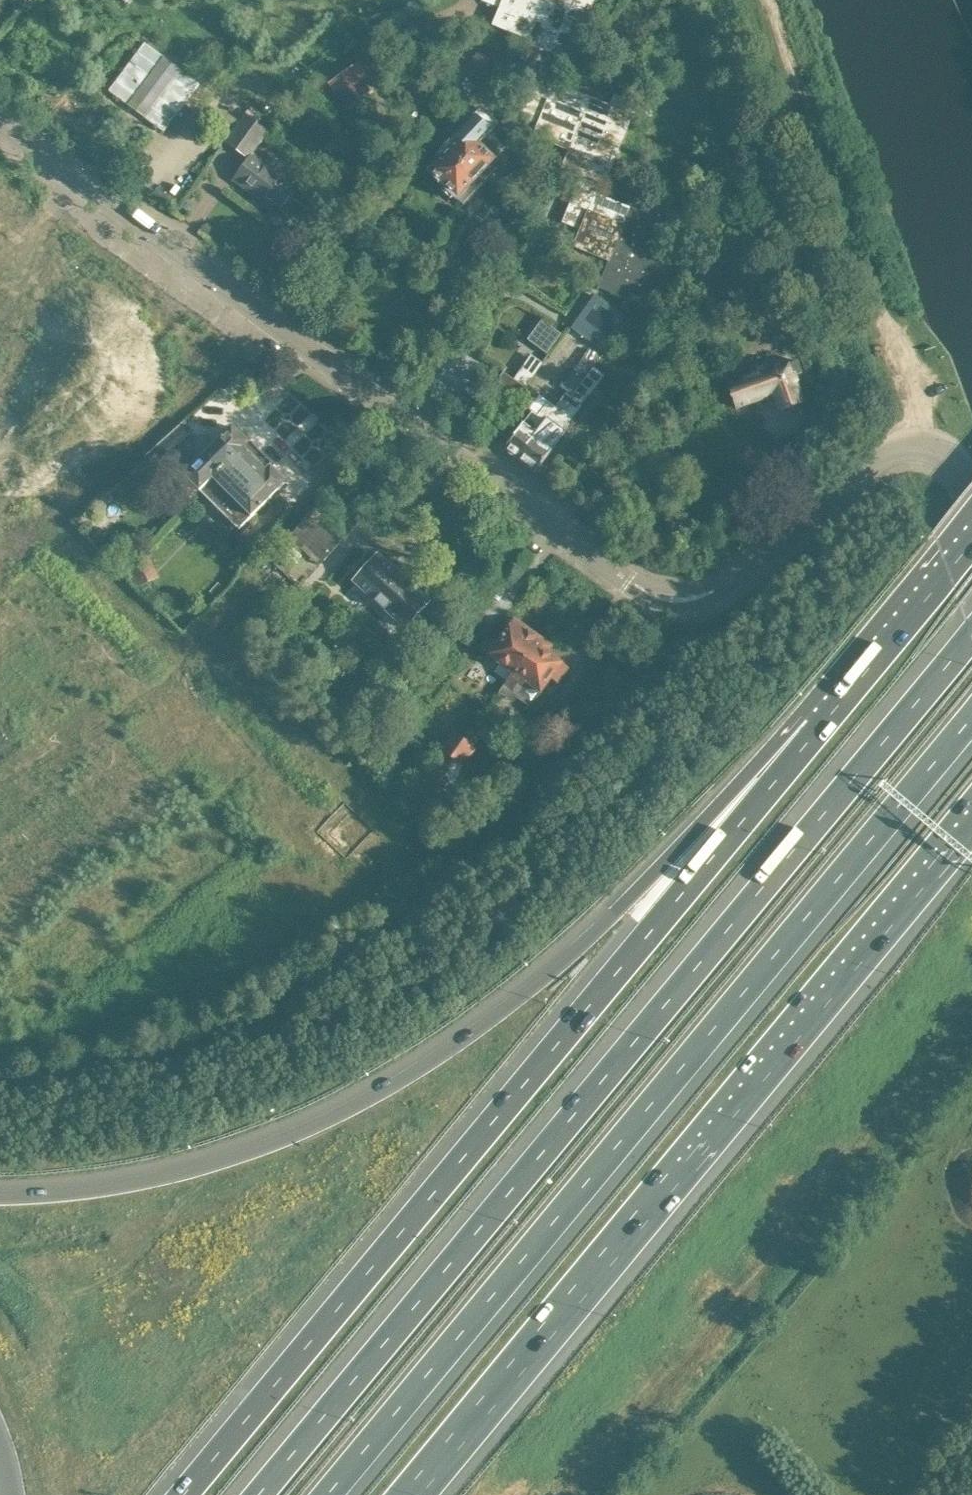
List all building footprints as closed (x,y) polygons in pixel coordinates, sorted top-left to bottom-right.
[(511,32),(518,14),(544,25),(553,3),(552,2),(553,0),(483,0),(501,7),(493,25),(511,32)] [(552,2),(553,3),(544,25),(518,14),(511,32),(538,43),(541,36),(546,39),(535,64),(541,67),(563,75),(593,0),(553,0),(552,2)] [(145,43),(109,91),(128,105),(164,57),(145,43)] [(372,73),(361,58),(329,82),(348,108),(373,90),(364,78),(372,73)] [(534,135),(568,150),(585,109),(580,107),(585,95),(559,85),(563,75),(541,67),(523,111),(541,118),(534,135)] [(149,92),(142,101),(151,108),(144,117),(164,132),(199,84),(180,69),(158,99),(149,92)] [(611,106),(585,95),(580,107),(585,109),(568,150),(578,154),(581,147),(586,149),(576,175),(581,177),(603,186),(636,105),(628,101),(628,100),(615,95),(611,106)] [(484,140),(498,124),(481,108),(460,130),(455,130),(455,135),(430,162),(435,167),(430,172),(442,183),(441,184),(444,186),(441,191),(450,199),(454,196),(457,199),(457,198),(463,204),(499,166),(492,160),(498,154),(484,140)] [(246,112),(224,142),(236,151),(249,134),(261,143),(270,130),(246,112)] [(252,155),(234,179),(263,200),(261,204),(276,214),(302,177),(271,154),(264,164),(252,155)] [(574,246),(609,260),(625,220),(624,220),(629,207),(600,195),(603,186),(581,177),(563,221),(581,229),(574,246)] [(652,216),(629,207),(624,220),(625,220),(609,260),(610,261),(599,287),(621,296),(624,289),(659,303),(669,278),(653,272),(677,215),(669,212),(669,211),(656,206),(652,216)] [(594,296),(571,327),(605,351),(627,321),(594,296)] [(527,339),(547,354),(561,334),(542,319),(527,339)] [(525,387),(543,360),(530,352),(513,378),(525,387)] [(776,404),(778,404),(780,411),(803,403),(793,376),(802,373),(798,361),(788,364),(788,365),(728,387),(735,407),(766,396),(768,400),(769,402),(770,403),(772,404),(774,404),(776,404)] [(496,382),(516,395),(523,385),(503,372),(496,382)] [(567,390),(555,405),(516,457),(535,472),(571,424),(566,421),(582,401),(567,390)] [(532,411),(504,448),(516,457),(555,405),(540,395),(529,409),(532,411)] [(181,422),(141,458),(150,468),(190,432),(181,422)] [(199,490),(249,440),(247,442),(232,427),(183,474),(199,490)] [(275,465),(249,440),(199,490),(237,528),(237,527),(239,529),(286,482),(272,468),(275,465)] [(289,537),(300,547),(304,542),(324,560),(339,543),(308,515),(289,537)] [(89,520),(81,528),(93,540),(101,532),(89,520)] [(149,553),(126,563),(137,586),(159,575),(149,553)] [(377,555),(354,580),(406,628),(429,602),(377,555)] [(479,648),(514,674),(515,675),(541,638),(514,618),(496,644),(487,637),(479,648)] [(551,645),(541,638),(515,675),(514,674),(499,693),(512,703),(517,697),(530,707),(552,679),(557,683),(568,667),(546,652),(551,645)] [(440,752),(450,758),(451,759),(464,741),(453,733),(440,752)] [(474,748),(464,741),(451,759),(461,766),(474,748)] [(461,766),(451,759),(450,758),(415,807),(431,819),(466,770),(461,766)]
